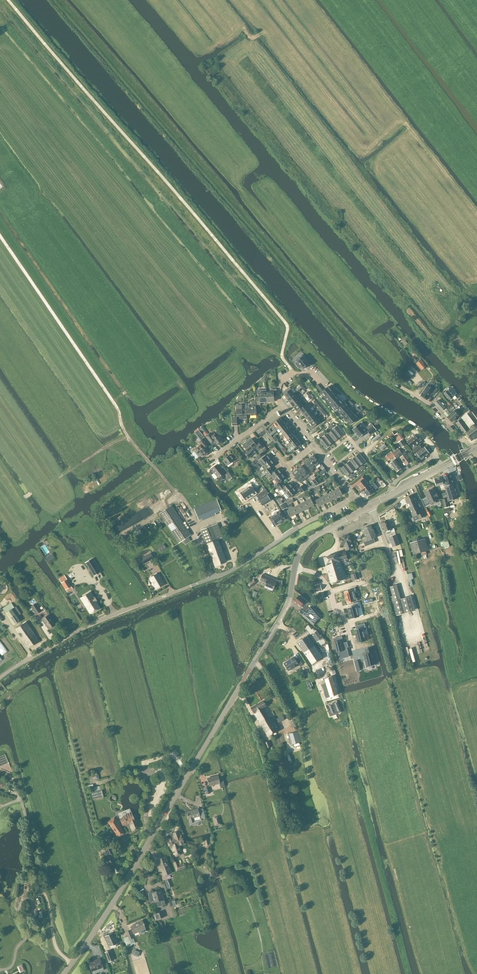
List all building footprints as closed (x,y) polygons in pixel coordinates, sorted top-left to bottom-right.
[(298,362),(296,364),(299,368),(302,366),(304,369),(309,364),(302,355),(296,360),(298,362)] [(416,363),(416,364),(418,366),(420,369),(421,370),(422,370),(423,370),(426,367),(423,364),(424,363),(423,362),(421,359),(419,361),(417,363),(416,363)] [(435,394),(438,390),(438,388),(433,385),(432,388),(428,385),(421,394),(428,399),(433,392),(435,394)] [(328,401),(336,395),(332,391),(329,387),(321,393),(325,397),(328,401)] [(284,395),(288,399),(295,394),(291,390),(290,388),(287,390),(287,389),(283,392),(285,394),(284,395)] [(444,393),(444,394),(447,398),(451,394),(452,393),(454,392),(453,392),(450,388),(448,390),(444,393)] [(267,393),(267,402),(274,401),(274,396),(277,395),(277,389),(270,390),(270,393),(267,393)] [(257,391),(257,394),(259,394),(259,398),(257,398),(257,404),(260,404),(260,402),(267,402),(267,393),(267,390),(257,391)] [(291,404),(298,398),(295,394),(288,399),(291,404)] [(328,401),(332,405),(336,410),(337,408),(343,403),(339,399),(336,395),(328,401)] [(294,408),(301,402),(298,398),(291,404),(294,408)] [(441,411),(445,407),(438,400),(435,404),(441,411)] [(249,403),(246,404),(246,407),(247,411),(247,412),(249,412),(250,416),(257,415),(256,404),(256,401),(249,401),(249,403)] [(300,410),(304,406),(301,402),(294,408),(298,412),(300,410)] [(340,412),(348,406),(344,402),(343,403),(337,408),(340,412)] [(242,405),(236,405),(237,416),(240,416),(240,419),(248,419),(247,412),(247,411),(246,407),(242,407),(242,405)] [(303,414),(310,409),(307,405),(304,406),(300,410),(303,414)] [(344,416),(351,410),(348,406),(340,412),(344,416)] [(303,414),(306,418),(313,413),(310,409),(303,414)] [(347,420),(354,414),(351,410),(344,416),(347,420)] [(450,415),(449,415),(454,420),(459,415),(455,410),(450,415)] [(310,422),(317,417),(313,413),(306,418),(310,422)] [(350,424),(358,418),(354,414),(347,420),(350,424)] [(463,418),(474,431),(476,429),(476,427),(468,415),(463,418)] [(275,429),(285,422),(281,417),(274,423),(276,426),(274,428),(275,429)] [(320,421),(317,417),(310,422),(313,427),(320,421)] [(464,434),(469,429),(461,419),(456,423),(461,430),(460,432),(462,435),(464,434)] [(281,431),(288,426),(285,422),(275,429),(276,431),(279,429),(281,431)] [(368,431),(371,434),(376,430),(373,426),(370,429),(368,427),(365,430),(359,423),(353,429),(360,438),(368,431)] [(281,438),(291,430),(288,426),(281,431),(283,434),(280,436),(281,438)] [(338,426),(333,430),(339,437),(344,434),(338,426)] [(288,440),(295,434),(291,430),(281,438),(283,439),(286,437),(288,440)] [(332,431),(328,433),(335,441),(338,439),(339,437),(333,430),(332,431)] [(208,443),(209,443),(205,438),(199,431),(196,433),(202,440),(199,442),(201,445),(198,447),(200,450),(198,452),(200,455),(203,454),(204,456),(210,452),(206,447),(209,445),(208,443)] [(211,433),(206,437),(210,442),(211,443),(214,440),(216,443),(218,445),(223,441),(217,433),(213,436),(211,433)] [(325,436),(319,441),(325,449),(331,444),(335,441),(328,433),(325,436)] [(288,446),(298,438),(295,434),(288,440),(290,442),(287,445),(288,446)] [(412,437),(407,441),(412,447),(421,440),(419,437),(417,438),(415,435),(414,436),(414,435),(413,435),(412,436),(412,437)] [(248,442),(254,450),(256,448),(258,450),(262,447),(259,442),(256,444),(252,438),(248,442)] [(302,443),(298,438),(288,446),(289,448),(292,446),(295,448),(302,443)] [(251,452),(254,450),(248,442),(243,445),(248,451),(245,453),(249,457),(253,454),(251,452)] [(415,454),(416,453),(421,449),(420,448),(422,447),(420,445),(417,447),(416,446),(413,448),(414,449),(413,450),(415,454)] [(424,446),(416,453),(416,454),(418,457),(419,456),(422,459),(429,453),(429,452),(428,450),(427,450),(424,446)] [(393,453),(395,456),(396,458),(399,456),(406,465),(412,461),(405,451),(402,454),(399,448),(393,453)] [(235,462),(239,459),(234,454),(232,455),(231,454),(223,461),(227,465),(233,460),(235,462)] [(263,465),(271,459),(268,454),(260,461),(263,465)] [(360,454),(355,457),(361,465),(366,461),(360,454)] [(309,459),(315,467),(320,463),(314,455),(309,459)] [(357,468),(361,465),(355,457),(351,461),(357,468)] [(266,474),(271,470),(269,468),(275,463),(271,459),(263,465),(266,468),(265,469),(265,470),(265,471),(264,471),(266,474)] [(309,459),(304,463),(312,472),(314,470),(313,469),(315,467),(309,459)] [(396,472),(402,468),(395,459),(390,463),(396,472)] [(351,461),(346,464),(352,472),(357,468),(351,461)] [(352,472),(346,464),(341,469),(346,475),(344,476),(347,480),(350,478),(347,476),(352,472)] [(213,469),(210,471),(212,474),(215,472),(219,477),(217,478),(219,480),(221,480),(222,479),(223,477),(222,476),(225,473),(218,465),(213,469)] [(297,469),(305,479),(310,475),(302,466),(297,469)] [(274,479),(282,473),(279,468),(273,473),(271,470),(266,474),(269,477),(269,476),(270,477),(271,477),(272,476),(274,479)] [(300,483),(305,479),(297,469),(293,473),(300,483)] [(275,485),(277,488),(282,484),(280,482),(286,477),(282,473),(274,479),(277,482),(274,484),(275,485)] [(450,473),(441,477),(445,486),(449,485),(448,483),(453,482),(450,473)] [(362,490),(370,484),(366,479),(366,478),(365,476),(362,478),(363,480),(357,484),(362,490)] [(438,477),(433,480),(434,482),(435,484),(436,485),(441,484),(442,487),(444,486),(441,478),(439,478),(438,477)] [(248,487),(241,492),(246,500),(256,493),(253,488),(254,487),(255,489),(260,486),(255,478),(250,481),(251,482),(247,485),(248,487)] [(282,484),(277,488),(280,491),(282,489),(285,493),(293,487),(290,482),(285,486),(283,483),(282,484)] [(374,490),(370,484),(362,490),(366,496),(374,490)] [(447,492),(442,493),(443,496),(448,494),(450,500),(458,497),(454,484),(445,487),(447,492)] [(297,491),(293,487),(285,493),(289,498),(297,491)] [(340,488),(333,491),(337,497),(343,494),(340,488)] [(435,493),(433,488),(429,490),(429,491),(426,493),(428,497),(422,500),(425,508),(437,503),(436,501),(438,500),(437,498),(439,497),(437,493),(435,493)] [(259,499),(268,493),(266,489),(257,495),(259,499)] [(337,497),(333,491),(328,494),(331,500),(337,497)] [(331,500),(328,494),(322,497),(325,503),(331,500)] [(416,503),(418,502),(414,494),(405,498),(407,504),(410,503),(413,502),(414,504),(416,503)] [(325,503),(322,497),(316,500),(319,507),(325,503)] [(311,498),(305,502),(308,508),(314,504),(311,498)] [(194,509),(198,520),(221,510),(216,499),(194,509)] [(274,502),(266,507),(270,512),(278,507),(274,502)] [(308,508),(305,502),(299,505),(302,511),(308,508)] [(410,503),(411,506),(409,507),(413,517),(418,515),(419,519),(425,516),(422,509),(419,510),(416,503),(414,504),(413,502),(410,503)] [(302,511),(299,505),(293,508),(296,514),(302,511)] [(179,543),(191,535),(171,506),(159,514),(179,543)] [(296,514),(293,508),(287,511),(290,517),(296,514)] [(280,522),(285,519),(280,511),(278,513),(277,512),(274,514),(275,515),(270,518),(273,523),(274,522),(276,525),(277,524),(278,525),(280,523),(280,522)] [(388,521),(386,522),(386,521),(381,523),(383,527),(384,527),(385,531),(387,530),(388,534),(391,532),(390,529),(391,529),(388,521)] [(222,535),(217,524),(201,530),(215,566),(221,564),(220,560),(222,559),(222,558),(221,558),(221,557),(219,557),(218,554),(217,554),(212,542),(217,540),(216,537),(222,535)] [(372,525),(363,529),(368,541),(364,542),(366,546),(376,542),(374,538),(377,537),(372,525)] [(346,550),(353,548),(349,535),(339,538),(342,545),(344,545),(346,550)] [(400,545),(397,537),(390,539),(393,547),(400,545)] [(422,539),(410,543),(414,554),(425,551),(422,539)] [(217,540),(212,542),(217,554),(218,554),(219,557),(221,557),(221,558),(222,558),(222,559),(220,560),(221,564),(226,562),(218,540),(217,540)] [(159,552),(166,548),(164,544),(157,548),(159,552)] [(339,553),(341,561),(348,559),(346,551),(339,553)] [(150,553),(143,557),(147,563),(153,559),(150,553)] [(339,553),(333,555),(335,563),(341,561),(339,553)] [(346,579),(341,561),(335,563),(333,555),(324,557),(331,583),(346,579)] [(93,558),(85,563),(93,576),(101,571),(93,558)] [(156,589),(164,584),(158,573),(149,578),(156,589)] [(282,584),(282,580),(277,580),(263,574),(260,580),(266,583),(265,585),(274,589),(276,583),(277,584),(282,584)] [(67,579),(61,583),(65,590),(71,586),(67,579)] [(250,588),(257,583),(254,580),(248,585),(250,588)] [(397,585),(390,587),(393,596),(391,597),(396,616),(405,613),(401,599),(397,585)] [(350,593),(348,594),(351,603),(353,602),(357,601),(355,592),(357,591),(356,588),(350,590),(350,593)] [(101,607),(91,591),(81,597),(90,613),(101,607)] [(313,625),(321,616),(312,605),(312,606),(299,595),(295,601),(307,611),(303,616),(313,625)] [(356,606),(352,608),(355,616),(362,614),(359,606),(362,605),(361,602),(355,604),(356,606)] [(36,614),(41,611),(36,604),(31,607),(36,614)] [(13,625),(21,620),(13,608),(5,613),(13,625)] [(388,626),(391,625),(387,613),(382,614),(383,619),(386,618),(388,626)] [(42,619),(48,629),(55,624),(49,615),(42,619)] [(26,622),(15,628),(28,648),(39,641),(26,622)] [(359,630),(358,630),(361,644),(371,642),(367,625),(358,627),(359,630)] [(318,631),(314,634),(319,642),(325,638),(323,636),(322,637),(318,631)] [(312,664),(322,657),(308,636),(298,642),(312,664)] [(342,639),(336,641),(340,655),(343,654),(343,658),(349,656),(347,648),(349,648),(347,642),(343,643),(342,639)] [(369,655),(367,656),(368,661),(367,662),(368,668),(374,666),(375,667),(378,666),(377,665),(378,665),(373,648),(367,650),(369,655)] [(300,666),(303,664),(299,658),(296,660),(294,656),(284,663),(289,671),(299,664),(300,666)] [(331,681),(325,683),(325,686),(323,686),(325,693),(328,692),(328,694),(335,692),(331,681)] [(251,707),(265,732),(271,728),(269,725),(275,721),(263,701),(251,707)] [(341,713),(337,701),(326,705),(330,717),(341,713)] [(282,715),(275,720),(278,724),(285,720),(282,715)] [(279,729),(275,721),(269,725),(271,728),(265,732),(268,736),(279,729)] [(298,732),(289,734),(291,744),(300,742),(298,732)] [(219,783),(220,783),(219,781),(218,775),(208,778),(209,786),(219,783)] [(101,790),(91,792),(93,799),(103,797),(101,790)] [(193,818),(200,816),(198,809),(187,811),(189,819),(190,823),(194,822),(193,818)] [(131,813),(126,815),(126,816),(120,819),(122,825),(129,823),(131,826),(130,826),(132,830),(137,828),(136,824),(137,824),(134,817),(133,817),(133,815),(132,815),(131,813)] [(125,832),(114,817),(107,822),(118,837),(125,832)] [(180,846),(184,844),(179,831),(172,834),(173,837),(168,839),(171,849),(172,848),(174,854),(175,854),(175,855),(176,856),(177,856),(180,855),(181,854),(181,853),(180,852),(182,852),(180,846)] [(106,853),(102,854),(105,860),(106,860),(110,869),(114,867),(113,866),(116,865),(111,854),(110,854),(108,849),(105,851),(106,853)] [(163,876),(171,873),(166,856),(157,859),(163,876)] [(176,871),(185,868),(184,863),(179,864),(178,861),(173,862),(176,871)] [(150,903),(156,901),(158,907),(166,904),(164,899),(163,899),(161,890),(150,893),(152,899),(149,899),(150,903)] [(138,931),(145,928),(142,921),(138,922),(139,923),(130,926),(134,934),(138,932),(138,931)] [(109,946),(117,943),(113,933),(104,936),(109,946)] [(113,960),(110,950),(105,952),(108,962),(113,960)] [(92,971),(103,967),(100,958),(91,962),(89,963),(92,971)]
